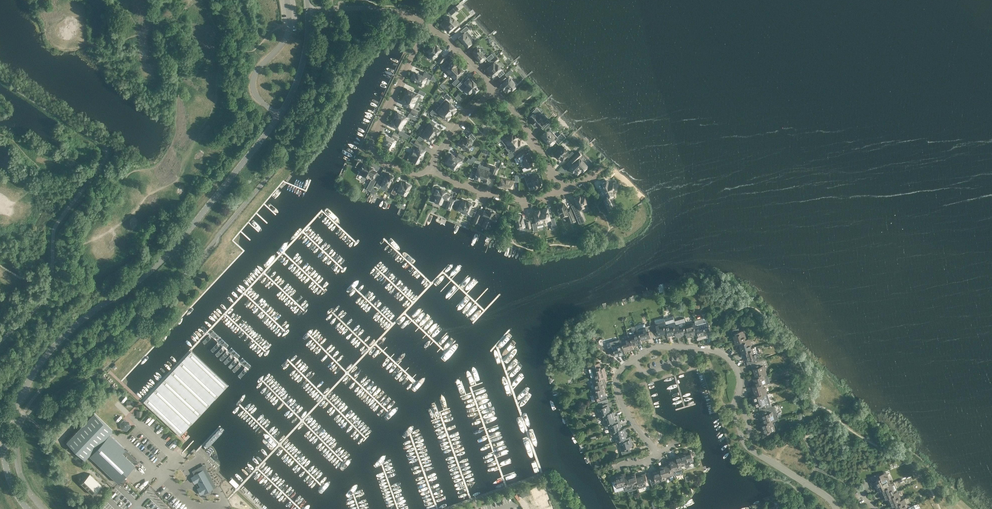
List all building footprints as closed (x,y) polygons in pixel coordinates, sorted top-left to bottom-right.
[(447,20),(443,23),(446,28),(449,32),(453,28),(455,30),(459,27),(457,24),(458,24),(453,18),(452,19),(450,16),(446,19),(447,20)] [(471,40),(463,31),(458,35),(461,38),(460,39),(465,46),(471,40)] [(439,48),(434,43),(426,52),(431,56),(432,56),(435,58),(441,51),(438,48),(439,48)] [(486,57),(477,47),(474,50),(474,51),(472,52),(481,62),(486,57)] [(445,69),(450,74),(456,67),(455,66),(457,64),(453,60),(445,69)] [(497,66),(495,63),(488,69),(490,72),(489,73),(494,78),(503,70),(498,65),(497,66)] [(458,68),(456,67),(450,74),(455,79),(463,71),(460,67),(458,68)] [(427,77),(416,72),(415,74),(414,74),(412,78),(424,84),(427,77)] [(514,82),(509,77),(500,85),(502,88),(503,87),(507,92),(511,88),(511,89),(515,86),(512,83),(514,82)] [(474,82),(471,79),(462,88),(467,93),(468,92),(471,94),(474,91),(477,87),(473,83),(474,82)] [(419,94),(407,89),(404,96),(416,101),(419,94)] [(416,101),(404,96),(401,102),(413,107),(416,101)] [(447,100),(442,106),(452,114),(452,113),(453,113),(456,110),(455,109),(456,108),(447,100)] [(442,106),(438,111),(448,120),(450,116),(452,114),(442,106)] [(408,117),(397,111),(394,118),(404,124),(408,117)] [(537,115),(534,112),(529,117),(533,120),(532,121),(535,124),(539,127),(542,124),(544,127),(549,122),(547,120),(544,122),(541,119),(542,119),(538,114),(537,115)] [(415,115),(410,113),(408,116),(413,119),(417,121),(420,117),(415,115)] [(394,118),(390,124),(401,130),(404,124),(394,118)] [(440,130),(430,123),(426,129),(434,134),(435,132),(437,134),(440,130)] [(426,129),(422,135),(432,142),(435,137),(433,136),(434,134),(426,129)] [(556,140),(546,131),(543,134),(543,135),(542,136),(551,145),(556,140)] [(514,132),(504,139),(508,145),(518,138),(517,137),(518,136),(515,133),(514,132)] [(397,139),(386,134),(384,138),(382,143),(386,145),(386,146),(390,148),(392,145),(393,146),(397,139)] [(463,139),(462,138),(458,144),(468,150),(472,145),(471,144),(473,141),(465,136),(463,139)] [(518,138),(508,145),(513,151),(523,143),(520,140),(518,138)] [(425,151),(419,147),(417,151),(415,150),(412,156),(414,156),(412,160),(417,163),(420,159),(421,160),(423,155),(425,151)] [(565,151),(562,149),(555,155),(558,158),(557,159),(561,163),(570,155),(566,150),(565,151)] [(528,153),(521,157),(527,168),(532,165),(530,161),(532,161),(528,153)] [(462,161),(451,154),(449,157),(450,158),(446,162),(451,166),(450,166),(454,169),(456,166),(458,167),(462,161)] [(582,164),(577,159),(569,168),(572,171),(572,170),(576,174),(580,171),(581,171),(584,168),(581,165),(582,164)] [(368,166),(363,164),(361,169),(363,171),(362,174),(369,178),(370,174),(374,176),(377,171),(373,169),(374,168),(368,165),(368,166)] [(485,169),(478,167),(474,178),(479,180),(480,177),(482,178),(485,169)] [(488,183),(492,171),(485,169),(482,178),(484,179),(483,181),(488,183)] [(388,174),(387,173),(381,184),(387,187),(393,176),(389,173),(388,174)] [(537,173),(530,175),(535,188),(539,187),(539,186),(541,185),(537,173)] [(513,181),(500,178),(498,186),(507,188),(507,186),(511,187),(513,181)] [(405,183),(402,181),(397,190),(400,191),(400,192),(405,195),(411,185),(405,182),(405,183)] [(609,184),(607,181),(602,183),(604,188),(603,188),(605,194),(607,193),(608,197),(614,194),(612,191),(615,189),(612,182),(609,184)] [(441,191),(437,189),(435,195),(438,196),(436,199),(443,202),(445,199),(449,201),(451,195),(447,194),(448,192),(442,190),(441,191)] [(588,206),(583,195),(577,197),(577,198),(574,200),(578,208),(581,207),(582,209),(588,206)] [(467,200),(462,199),(458,210),(464,213),(465,211),(468,213),(470,209),(469,208),(471,203),(466,201),(467,200)] [(563,203),(557,204),(561,217),(568,214),(566,206),(564,207),(563,203)] [(543,209),(540,210),(543,222),(550,220),(547,208),(543,209)] [(488,211),(484,209),(482,215),(485,216),(484,220),(491,223),(493,219),(495,221),(498,215),(493,213),(494,212),(488,209),(488,211)] [(535,211),(533,212),(536,223),(543,222),(540,210),(539,210),(535,211)] [(521,214),(516,215),(519,228),(526,226),(523,214),(521,215),(521,214)] [(676,334),(675,330),(677,330),(675,322),(674,318),(674,317),(664,319),(665,321),(666,324),(667,329),(665,330),(666,333),(666,334),(667,336),(676,334)] [(651,325),(654,337),(666,334),(666,333),(665,330),(667,329),(666,324),(665,321),(655,324),(656,324),(651,325)] [(686,325),(685,322),(679,323),(678,321),(675,322),(677,330),(675,330),(676,334),(677,337),(686,334),(685,331),(688,330),(686,325)] [(697,330),(696,325),(695,322),(686,325),(688,330),(685,331),(686,334),(687,337),(696,335),(695,331),(697,330)] [(695,331),(696,335),(697,337),(707,335),(706,331),(707,331),(708,331),(705,322),(705,323),(696,325),(697,330),(695,331)] [(642,340),(654,337),(651,325),(646,327),(644,323),(635,326),(636,329),(638,337),(641,337),(642,340)] [(741,341),(746,339),(744,330),(739,331),(739,330),(738,328),(731,330),(735,345),(738,344),(742,343),(741,341)] [(641,337),(638,337),(636,329),(627,332),(629,338),(630,343),(632,342),(633,346),(643,343),(642,340),(641,337)] [(625,351),(634,349),(633,346),(632,342),(630,343),(629,338),(619,340),(622,348),(624,348),(625,351)] [(747,349),(752,347),(749,338),(746,339),(741,341),(742,343),(738,344),(741,353),(744,352),(747,351),(747,349)] [(626,354),(625,351),(624,348),(622,348),(619,340),(612,342),(612,341),(607,343),(608,347),(607,347),(610,354),(610,356),(611,355),(613,355),(613,354),(615,353),(616,357),(626,354)] [(747,351),(744,352),(747,361),(753,359),(754,361),(759,359),(755,347),(747,349),(747,351)] [(229,386),(191,352),(143,403),(180,438),(229,386)] [(754,362),(751,363),(754,375),(758,374),(759,377),(767,374),(765,368),(768,367),(765,359),(764,359),(764,358),(759,359),(754,361),(754,362)] [(604,367),(601,368),(599,362),(591,364),(595,377),(600,376),(601,378),(604,377),(607,376),(604,367)] [(759,387),(764,385),(770,383),(767,374),(759,377),(758,374),(754,375),(752,376),(754,385),(752,386),(758,384),(759,387)] [(601,378),(600,376),(595,377),(592,378),(594,385),(591,386),(592,388),(600,386),(600,388),(604,387),(607,386),(604,377),(601,378)] [(786,387),(782,389),(783,391),(791,388),(789,381),(785,383),(786,387)] [(759,387),(758,384),(752,386),(754,396),(758,395),(759,397),(767,394),(764,385),(759,387)] [(600,388),(600,386),(592,388),(593,395),(591,396),(592,401),(598,400),(598,402),(608,400),(604,387),(600,388)] [(754,396),(752,396),(755,406),(758,405),(759,410),(768,407),(771,406),(768,394),(767,394),(759,397),(758,395),(754,396)] [(608,400),(598,402),(600,407),(597,408),(600,417),(603,416),(608,415),(607,413),(611,412),(608,400)] [(768,407),(759,410),(760,412),(760,413),(763,422),(766,421),(767,423),(772,422),(775,420),(773,414),(772,414),(771,411),(769,412),(768,407)] [(618,415),(615,416),(614,411),(611,412),(607,413),(608,415),(603,416),(605,426),(606,425),(614,423),(613,421),(617,420),(616,420),(619,419),(618,415)] [(66,442),(85,459),(113,430),(94,413),(66,442)] [(618,429),(622,428),(619,419),(616,420),(617,420),(613,421),(614,423),(606,425),(607,428),(609,428),(611,434),(613,433),(619,432),(618,429)] [(127,431),(131,427),(129,422),(124,420),(120,424),(122,429),(127,431)] [(772,424),(772,422),(767,423),(766,421),(763,422),(760,423),(763,432),(766,431),(767,433),(775,430),(773,424),(772,424)] [(623,438),(628,437),(626,430),(625,427),(622,428),(618,429),(619,432),(613,433),(616,442),(624,440),(623,438)] [(624,440),(616,442),(617,444),(617,445),(618,445),(619,445),(620,445),(622,451),(622,453),(632,451),(631,448),(631,446),(633,446),(630,436),(628,437),(623,438),(624,440)] [(123,454),(116,448),(107,438),(90,456),(118,483),(139,461),(127,450),(123,454)] [(682,466),(685,465),(685,466),(686,467),(687,467),(688,467),(689,467),(690,466),(690,465),(690,464),(691,463),(691,461),(694,460),(691,452),(688,452),(688,451),(676,455),(677,458),(678,461),(680,461),(682,466)] [(683,469),(682,466),(680,461),(678,461),(677,458),(668,460),(669,463),(670,467),(672,466),(674,472),(683,469)] [(147,463),(141,469),(145,473),(151,468),(147,463)] [(674,474),(674,472),(672,466),(670,467),(669,463),(660,466),(660,469),(661,472),(664,472),(665,477),(674,474)] [(666,480),(665,477),(664,472),(661,472),(660,469),(648,472),(652,484),(666,480)] [(203,470),(194,475),(195,476),(191,477),(194,483),(198,482),(201,487),(197,489),(201,495),(204,493),(204,494),(213,489),(203,470)] [(891,483),(888,477),(888,476),(886,472),(879,475),(879,474),(874,475),(876,479),(877,481),(874,483),(878,491),(880,490),(884,489),(883,487),(891,483)] [(102,485),(90,473),(81,483),(93,495),(102,485)] [(627,488),(625,480),(627,479),(626,476),(625,473),(611,477),(613,486),(616,485),(617,488),(623,486),(623,488),(627,488)] [(635,473),(626,476),(627,479),(625,480),(627,488),(628,491),(634,489),(634,488),(637,487),(635,480),(637,480),(636,476),(635,473)] [(637,480),(635,480),(637,487),(637,488),(647,486),(645,480),(647,480),(645,473),(636,476),(637,480)] [(884,489),(880,490),(884,499),(887,498),(890,496),(889,494),(897,491),(893,482),(891,483),(883,487),(884,489)] [(541,487),(530,491),(532,497),(543,493),(541,487)] [(896,502),(901,500),(897,491),(889,494),(890,496),(887,498),(891,507),(894,506),(893,505),(897,504),(896,502)] [(543,493),(532,497),(535,503),(545,498),(543,493)] [(910,506),(909,505),(907,504),(906,504),(904,499),(901,500),(896,502),(897,504),(893,505),(895,508),(904,508),(910,506)] [(79,502),(87,508),(89,508),(91,506),(87,502),(85,504),(80,500),(79,502)]
